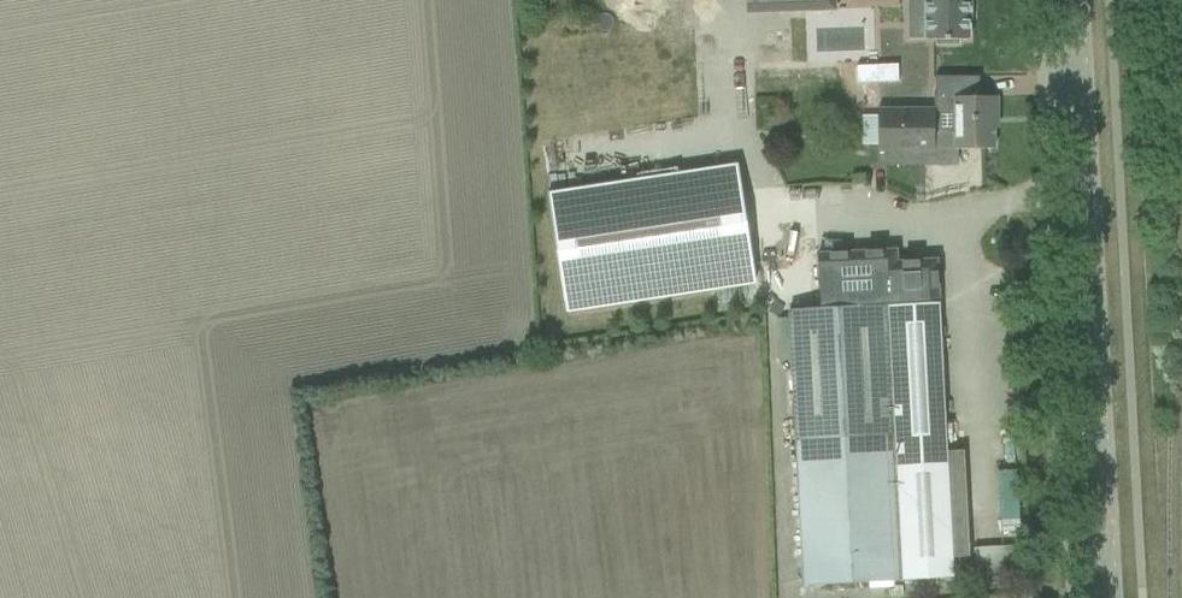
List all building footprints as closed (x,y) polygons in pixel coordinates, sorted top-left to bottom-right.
[(748,13),(834,10),(833,0),(748,0),(748,13)] [(911,16),(927,16),(927,41),(938,41),(938,45),(960,45),(960,41),(971,41),(970,0),(910,0),(911,16)] [(855,37),(855,59),(896,59),(896,37),(855,37)] [(969,57),(934,57),(934,95),(956,95),(956,97),(993,96),(993,57),(969,57)] [(934,107),(877,108),(877,117),(878,146),(878,151),(904,151),(957,151),(957,150),(994,150),(994,118),(997,118),(997,97),(993,97),(993,96),(956,97),(956,95),(934,95),(934,107)] [(736,165),(548,194),(566,313),(754,285),(736,165)] [(863,175),(852,175),(853,185),(864,184),(863,175)] [(818,257),(820,309),(885,305),(938,303),(936,263),(891,265),(890,253),(818,257)] [(938,303),(885,305),(892,437),(899,581),(953,579),(938,303)] [(899,581),(885,305),(820,309),(787,310),(802,586),(899,581)] [(999,470),(1001,529),(1020,528),(1018,469),(999,470)]
